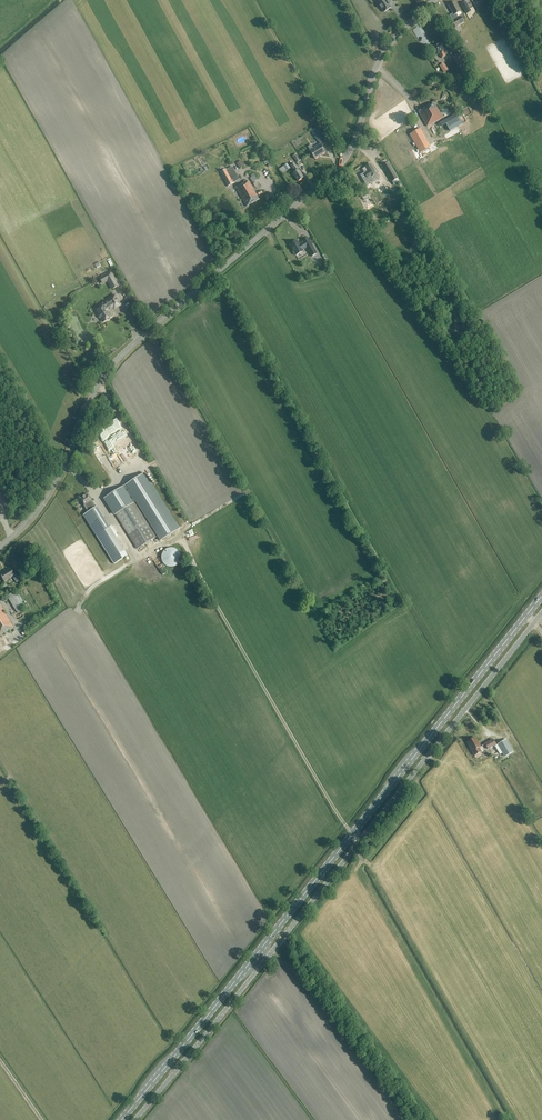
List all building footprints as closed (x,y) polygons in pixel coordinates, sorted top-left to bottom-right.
[(391,8),(386,2),(389,0),(382,0),(378,3),(384,12),(391,8)] [(455,2),(448,6),(453,14),(449,15),(453,21),(452,22),(455,27),(464,23),(461,17),(459,18),(456,14),(461,12),(455,2)] [(471,11),(466,2),(461,4),(462,6),(466,13),(466,14),(471,11)] [(443,51),(446,49),(441,42),(433,47),(437,54),(439,53),(442,58),(446,56),(443,51)] [(464,64),(458,54),(453,57),(459,67),(464,64)] [(427,127),(443,118),(434,103),(418,112),(427,127)] [(406,118),(418,113),(413,104),(402,110),(406,118)] [(446,124),(459,117),(456,113),(443,121),(446,124)] [(323,137),(317,128),(312,132),(318,141),(323,137)] [(419,132),(409,137),(414,145),(418,152),(427,146),(419,132)] [(310,151),(315,159),(325,152),(320,144),(313,149),(311,145),(308,147),(310,151)] [(293,157),(296,161),(297,163),(301,161),(297,154),(293,157)] [(295,172),(293,174),(298,181),(304,177),(299,170),(294,163),(291,166),(295,172)] [(399,180),(398,178),(388,163),(382,166),(388,175),(387,175),(388,177),(387,178),(391,185),(399,180)] [(374,179),(373,176),(376,174),(371,164),(365,167),(362,169),(368,179),(367,179),(369,182),(374,179)] [(232,167),(220,173),(228,187),(234,184),(233,182),(239,179),(236,175),(232,167)] [(258,175),(255,176),(258,183),(262,181),(266,190),(275,186),(268,169),(261,172),(263,175),(259,177),(258,175)] [(245,181),(246,182),(236,188),(247,207),(260,199),(257,195),(256,195),(248,181),(247,181),(247,180),(245,181)] [(361,195),(364,201),(370,197),(367,192),(361,195)] [(297,241),(290,245),(293,251),(293,252),(294,254),(295,255),(296,256),(303,251),(303,250),(306,248),(312,257),(317,254),(308,238),(303,241),(303,242),(300,245),(297,241)] [(119,286),(111,272),(99,279),(103,285),(107,282),(112,291),(119,286)] [(101,307),(96,310),(98,314),(98,315),(98,316),(99,318),(100,318),(101,319),(104,322),(107,320),(108,320),(110,319),(110,318),(112,317),(109,313),(108,313),(109,309),(113,307),(114,309),(120,305),(115,296),(108,299),(109,301),(104,304),(103,303),(100,306),(101,307)] [(120,464),(126,474),(144,461),(138,452),(140,450),(138,446),(134,449),(134,448),(139,445),(136,441),(122,450),(124,454),(125,453),(126,455),(122,458),(124,461),(120,464)] [(105,498),(137,549),(157,536),(160,540),(178,529),(144,474),(105,498)] [(92,501),(88,494),(80,499),(84,506),(88,512),(83,515),(96,536),(110,527),(97,506),(96,507),(92,501)] [(127,556),(110,527),(96,536),(114,564),(127,556)] [(171,548),(169,548),(168,548),(167,548),(167,549),(166,549),(165,549),(165,550),(164,550),(164,551),(163,551),(163,552),(162,553),(162,554),(161,554),(161,555),(161,556),(161,557),(161,558),(161,559),(161,560),(162,560),(162,561),(162,562),(163,563),(164,564),(165,565),(166,566),(167,566),(168,567),(169,567),(170,567),(171,567),(172,567),(173,567),(174,567),(175,566),(176,566),(177,565),(178,564),(179,563),(179,562),(180,561),(180,560),(180,559),(180,558),(180,557),(180,556),(180,555),(180,554),(179,553),(179,552),(178,551),(177,550),(176,549),(175,549),(174,548),(173,548),(172,548),(171,548)] [(20,581),(18,578),(16,574),(15,575),(11,568),(0,574),(4,582),(13,577),(16,583),(20,581)] [(16,611),(24,606),(15,591),(7,596),(16,611)] [(14,628),(0,605),(0,636),(14,628)] [(472,751),(474,755),(481,752),(478,748),(480,747),(475,738),(467,742),(472,751)] [(493,739),(485,744),(488,749),(496,744),(493,739)] [(513,752),(506,739),(497,744),(504,757),(513,752)] [(11,784),(16,794),(20,792),(14,782),(11,784)]
